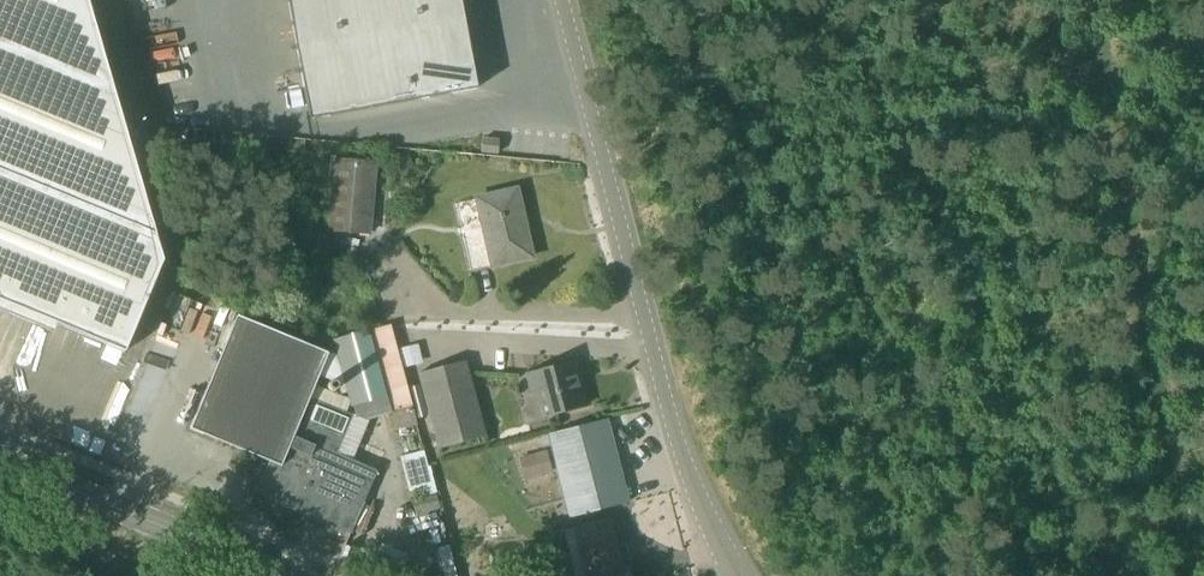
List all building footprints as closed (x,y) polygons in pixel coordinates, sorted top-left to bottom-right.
[(162,261),(87,0),(0,0),(0,311),(53,333),(57,324),(125,352),(162,261)] [(309,120),(478,89),(462,0),(287,0),(309,120)] [(499,141),(482,139),(481,152),(498,153),(499,141)] [(408,155),(394,161),(400,175),(414,169),(408,155)] [(374,235),(377,193),(380,165),(340,162),(335,232),(374,235)] [(517,190),(476,199),(492,267),(532,258),(517,190)] [(269,462),(267,467),(278,472),(293,435),(295,435),(311,398),(328,354),(237,316),(190,429),(269,462)] [(413,408),(406,384),(391,326),(371,332),(393,413),(413,408)] [(352,406),(386,397),(369,331),(334,339),(352,406)] [(486,437),(472,384),(465,361),(419,374),(440,450),(486,437)] [(587,405),(579,375),(576,362),(527,375),(532,395),(543,392),(549,415),(587,405)] [(349,532),(376,472),(336,454),(352,416),(311,398),(295,435),(293,435),(278,472),(267,467),(255,495),(349,532)] [(624,485),(615,447),(607,419),(550,434),(571,518),(627,503),(623,485),(624,485)] [(547,451),(520,458),(526,479),(552,472),(547,451)] [(586,575),(629,575),(627,568),(623,569),(610,520),(574,529),(586,575)]
